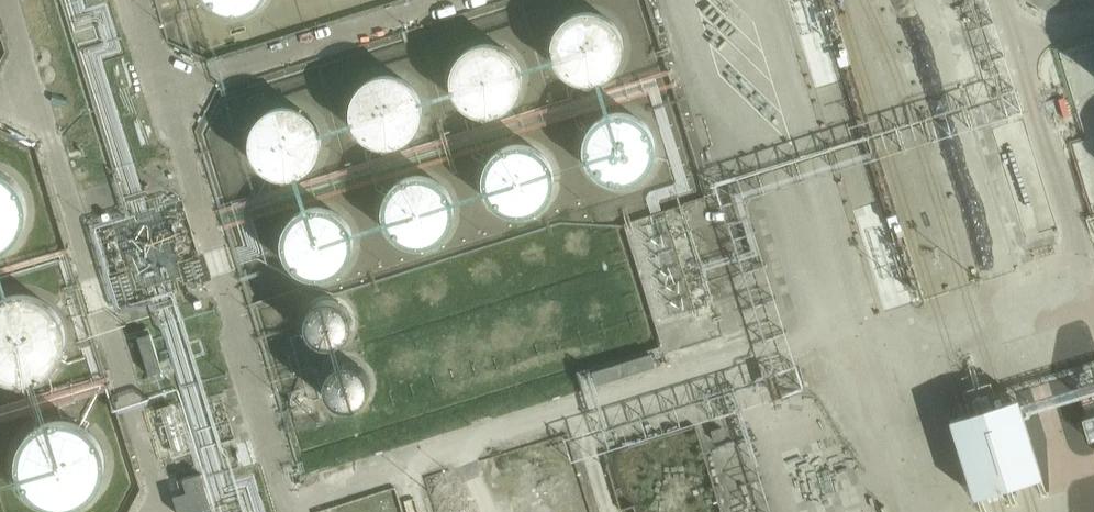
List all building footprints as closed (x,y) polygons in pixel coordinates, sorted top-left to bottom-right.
[(211,0),(218,5),(226,8),(234,10),(242,9),(249,7),(256,4),(261,0),(211,0)] [(630,40),(630,39),(629,31),(627,25),(624,19),(619,13),(613,8),(607,4),(600,2),(593,2),(586,2),(579,4),(572,8),(566,13),(561,19),(558,25),(556,31),(555,39),(556,45),(557,51),(560,58),(564,64),(572,70),(576,73),(582,75),(590,77),(598,76),(605,74),(612,71),(619,66),(623,61),(627,54),(629,46),(630,40)] [(528,74),(528,73),(527,67),(525,58),(521,52),(516,46),(509,41),(504,38),(497,36),(489,36),(484,36),(477,38),(470,42),(463,47),(459,52),(456,58),(453,66),(453,74),(454,82),(456,89),(460,95),(464,100),(469,104),(474,107),(480,109),(489,110),(496,110),(503,108),(510,105),(516,100),(521,94),(525,87),(527,80),(528,74)] [(430,106),(430,105),(430,99),(428,92),(425,85),(420,79),(414,75),(407,71),(403,69),(394,68),(386,68),(380,70),(373,74),(367,78),(363,83),(359,89),(356,97),(355,105),(356,112),(358,119),(362,126),(366,131),(373,137),(380,140),(391,143),(399,142),(404,141),(413,137),(418,133),(423,127),(427,120),(430,112),(430,106)] [(327,135),(326,127),(324,121),(321,115),(317,109),(312,105),(306,101),(300,99),(292,97),(284,98),(277,99),(270,103),(265,106),(260,112),(256,118),(253,125),(252,133),(253,141),(255,148),(257,154),(262,160),(266,164),(272,168),(279,171),(287,172),(295,172),(302,170),(308,167),(315,162),(319,157),(324,150),(326,142),(327,135)] [(661,143),(661,142),(661,136),(659,128),(656,122),(650,115),(643,110),(638,107),(626,104),(619,105),(610,107),(605,110),(597,115),(593,121),(589,128),(587,135),(586,142),(587,149),(589,155),(593,162),(597,168),(603,173),(609,176),(614,178),(621,179),(629,179),(637,177),(644,174),(650,169),(654,164),(658,157),(660,150),(661,143)] [(559,173),(559,172),(558,164),(556,157),(553,152),(548,146),(542,141),(535,137),(528,135),(522,135),(514,135),(509,137),(502,140),(496,144),(490,152),(487,157),(485,164),(484,171),(484,177),(486,185),(489,191),(494,198),(500,203),(505,206),(511,208),(519,210),(527,209),(534,207),(540,205),(547,199),(551,195),(555,187),(558,180),(559,173)] [(459,206),(459,205),(458,198),(456,191),(453,185),(449,180),(442,174),(438,171),(432,169),(424,168),(416,168),(409,170),(403,173),(395,178),(392,183),(387,190),(385,196),(384,204),(385,211),(387,220),(390,226),(395,232),(401,237),(407,240),(414,242),(421,243),(429,242),(435,240),(442,237),(448,232),(453,226),(456,220),(458,213),(459,206)] [(29,214),(28,205),(26,196),(22,189),(16,182),(10,176),(2,171),(0,171),(0,257),(2,256),(10,252),(16,246),(22,239),(26,231),(28,222),(29,214)] [(356,236),(356,235),(355,228),(353,220),(350,215),(345,209),(340,204),(334,201),(329,199),(321,198),(314,198),(306,200),(298,204),(292,209),(288,215),(285,220),(282,228),(282,235),(282,241),(284,249),(287,254),(291,260),(296,265),(301,269),(309,271),(316,273),(324,273),(331,271),(336,269),(343,264),(348,259),(353,251),(355,243),(356,236)] [(359,317),(359,316),(358,311),(356,306),(354,302),(351,298),(347,295),(343,292),(337,291),(331,291),(322,293),(314,299),(311,303),(309,307),(307,312),(307,317),(308,322),(309,327),(312,332),(315,335),(319,338),(324,341),(328,342),(334,342),(340,341),(345,339),(351,334),(355,330),(357,326),(359,317)] [(70,341),(69,332),(66,323),(62,316),(57,309),(50,303),(42,298),(34,296),(25,294),(16,295),(8,297),(0,300),(0,381),(8,385),(16,387),(25,387),(34,386),(42,383),(50,379),(57,373),(62,366),(66,358),(69,349),(70,341)] [(151,326),(138,330),(149,368),(161,364),(151,326)] [(375,380),(375,379),(374,373),(372,368),(370,364),(366,360),(363,357),(358,355),(354,353),(348,353),(342,354),(337,356),(329,362),(324,370),(323,379),(324,384),(325,388),(330,396),(338,402),(347,405),(354,404),(358,403),(366,398),(370,394),(372,389),(375,380)] [(107,466),(107,457),(104,449),(100,441),(95,434),(88,428),(80,424),(72,421),(63,420),(54,420),(46,422),(38,426),(30,431),(24,437),(19,445),(16,453),(14,462),(14,470),(16,479),(19,487),(24,495),(30,501),(37,506),(45,510),(54,511),(66,511),(72,511),(80,508),(88,504),(94,498),(100,491),(104,483),(107,475),(107,466)]
